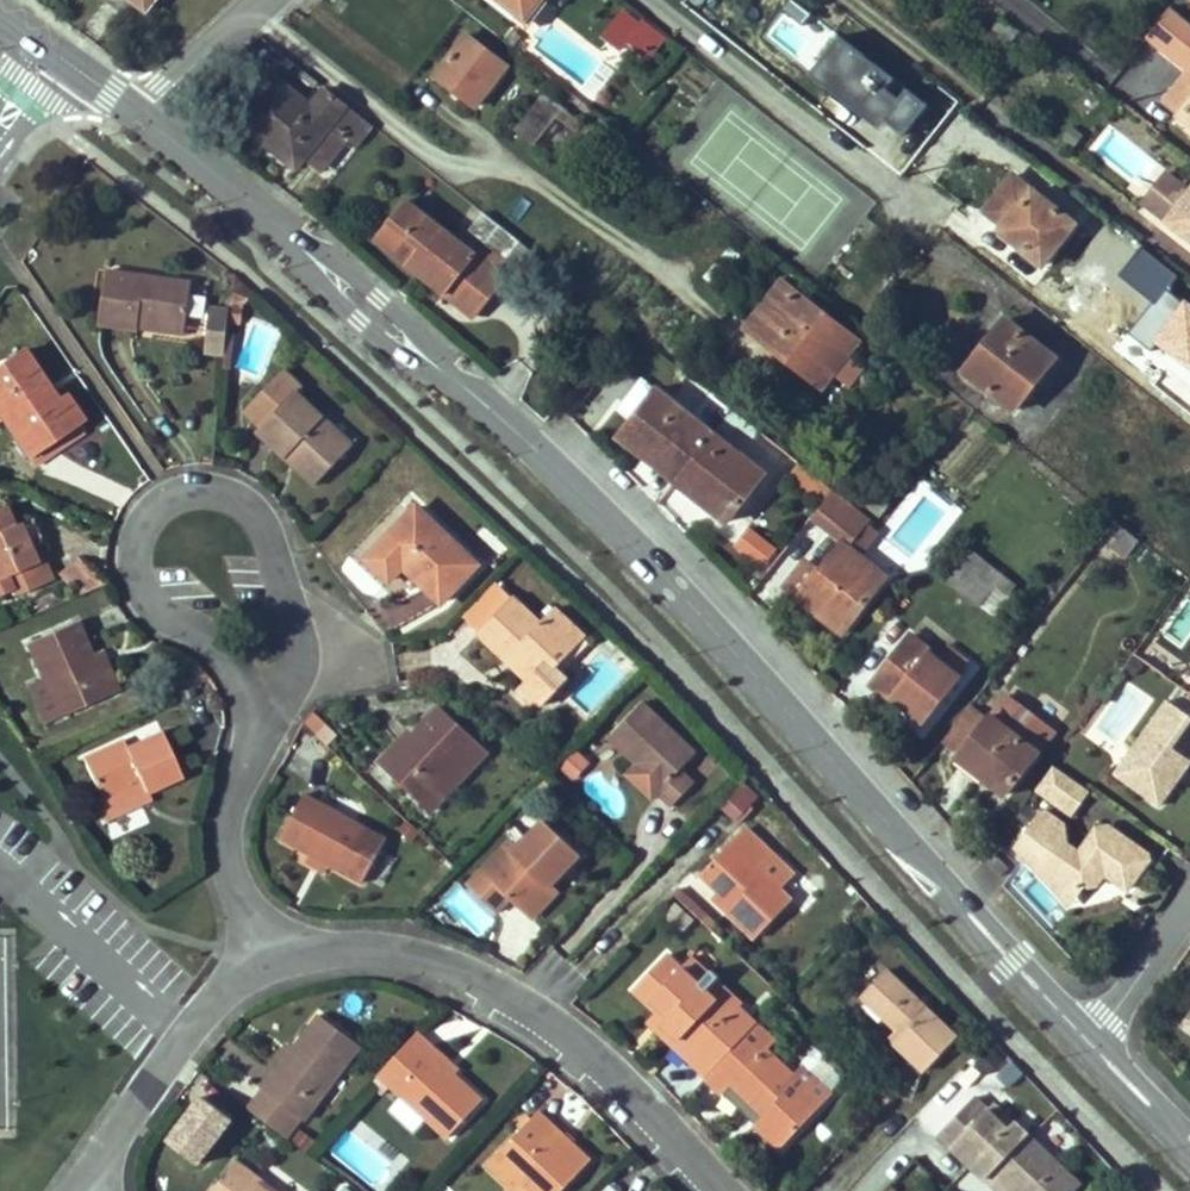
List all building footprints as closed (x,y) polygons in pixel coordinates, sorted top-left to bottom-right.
[(144,10),(152,0),(132,0),(144,10)] [(519,15),(520,14),(531,0),(500,0),(519,15)] [(547,0),(531,0),(520,14),(531,23),(549,1),(547,0)] [(902,138),(927,105),(793,2),(764,39),(879,127),(882,123),(902,138)] [(1170,7),(1146,37),(1189,71),(1164,103),(1189,123),(1189,22),(1170,7)] [(603,33),(621,48),(627,40),(638,26),(620,12),(603,33)] [(662,34),(643,20),(638,26),(627,40),(646,55),(662,34)] [(509,67),(469,35),(437,76),(478,108),(509,67)] [(296,150),(305,158),(322,171),(350,135),(333,123),(348,104),(326,87),(311,106),(273,76),(238,121),(288,160),(296,150)] [(584,127),(544,96),(516,132),(534,147),(557,117),(578,135),(584,127)] [(360,144),(376,125),(348,104),(333,123),(350,135),(360,144)] [(288,160),(297,167),(305,158),(296,150),(288,160)] [(1166,222),(1189,192),(1189,191),(1166,173),(1143,203),(1166,222)] [(1012,178),(984,213),(1004,227),(1018,237),(1020,234),(1029,241),(1023,251),(1043,266),(1074,226),(1012,178)] [(1166,222),(1189,241),(1189,192),(1166,222)] [(379,238),(448,294),(479,255),(409,199),(379,238)] [(490,241),(502,225),(484,211),(472,228),(490,241)] [(522,241),(502,225),(490,241),(489,242),(509,258),(522,241)] [(1004,227),(1000,233),(1023,251),(1029,241),(1020,234),(1018,237),(1004,227)] [(507,277),(479,255),(448,294),(476,316),(507,277)] [(140,320),(185,326),(190,283),(107,271),(99,324),(139,329),(140,320)] [(747,328),(791,363),(797,355),(829,378),(858,342),(783,283),(747,328)] [(244,305),(231,303),(229,320),(242,321),(244,305)] [(139,329),(183,335),(185,326),(140,320),(139,329)] [(1055,360),(1006,321),(990,341),(996,347),(971,377),(1015,411),(1055,360)] [(990,341),(965,373),(971,377),(996,347),(990,341)] [(53,444),(82,426),(63,398),(55,403),(21,353),(0,366),(0,418),(13,437),(38,421),(53,444)] [(791,363),(821,387),(829,378),(797,355),(791,363)] [(264,423),(259,430),(257,431),(313,486),(351,446),(294,391),(299,385),(281,368),(246,405),(264,423)] [(677,480),(681,475),(714,433),(657,389),(621,437),(641,453),(677,480)] [(264,423),(246,405),(241,411),(259,430),(264,423)] [(754,439),(760,431),(732,409),(720,426),(731,435),(736,427),(754,439)] [(13,437),(30,461),(53,444),(38,421),(13,437)] [(766,474),(714,433),(681,475),(677,480),(730,521),(766,474)] [(826,501),(835,490),(800,462),(791,474),(826,501)] [(865,526),(871,518),(835,490),(826,501),(812,518),(838,539),(841,534),(852,540),(853,539),(867,548),(876,535),(865,526)] [(11,589),(14,595),(51,580),(41,557),(34,560),(27,543),(20,525),(19,524),(13,526),(3,506),(0,508),(0,593),(11,589)] [(403,567),(440,602),(475,566),(417,509),(367,560),(389,581),(403,567)] [(20,525),(27,543),(41,538),(33,520),(20,525)] [(1103,538),(1114,525),(1112,523),(1102,537),(1103,538)] [(1127,557),(1139,542),(1114,525),(1103,538),(1127,557)] [(748,528),(737,542),(767,564),(778,551),(748,528)] [(887,577),(843,543),(822,570),(799,600),(843,632),(887,577)] [(972,552),(950,580),(981,604),(995,585),(1002,577),(972,552)] [(785,588),(799,600),(822,570),(807,559),(785,588)] [(413,576),(369,598),(385,630),(429,608),(413,576)] [(1002,577),(995,585),(1009,595),(1015,587),(1002,577)] [(508,598),(493,582),(459,617),(475,633),(508,598)] [(545,661),(573,632),(549,610),(536,624),(508,598),(475,633),(524,681),(516,689),(531,703),(558,674),(553,669),(545,661)] [(109,695),(92,656),(76,621),(28,642),(60,716),(109,695)] [(553,669),(581,639),(573,632),(545,661),(553,669)] [(940,659),(911,635),(872,683),(923,725),(962,676),(957,672),(964,662),(948,649),(940,659)] [(92,656),(109,695),(118,691),(101,652),(92,656)] [(44,723),(60,716),(44,679),(28,686),(44,723)] [(1128,784),(1161,806),(1189,764),(1189,716),(1168,701),(1127,760),(1139,769),(1128,784)] [(661,789),(656,795),(670,808),(693,784),(679,770),(694,754),(643,703),(608,739),(639,769),(661,789)] [(345,740),(315,709),(311,713),(304,726),(332,753),(345,740)] [(413,739),(398,753),(392,748),(379,763),(431,812),(487,753),(441,709),(413,739)] [(1038,753),(991,715),(961,754),(989,777),(986,781),(1004,795),(1038,753)] [(398,753),(413,739),(407,733),(392,748),(398,753)] [(151,799),(148,791),(180,777),(160,734),(126,749),(123,741),(83,758),(101,798),(94,801),(103,820),(151,799)] [(561,765),(575,782),(592,767),(579,750),(561,765)] [(961,754),(957,758),(986,781),(989,777),(961,754)] [(1139,769),(1127,760),(1116,776),(1128,784),(1139,769)] [(1088,791),(1054,767),(1037,790),(1072,814),(1088,791)] [(639,769),(634,773),(656,795),(661,789),(639,769)] [(744,781),(720,805),(738,823),(762,799),(744,781)] [(310,854),(329,865),(362,882),(384,840),(303,796),(280,838),(310,854)] [(1050,850),(1038,868),(1062,895),(1082,893),(1087,885),(1089,887),(1098,886),(1105,875),(1128,891),(1150,860),(1149,856),(1110,828),(1098,829),(1081,854),(1067,845),(1064,825),(1045,812),(1029,835),(1050,850)] [(489,880),(480,872),(467,886),(496,913),(509,899),(524,914),(551,886),(580,855),(545,821),(520,848),(489,880)] [(734,903),(727,911),(755,938),(791,900),(756,864),(768,851),(745,829),(703,872),(721,890),(734,903)] [(1029,835),(1020,850),(1038,868),(1050,850),(1029,835)] [(520,848),(511,840),(480,872),(489,880),(520,848)] [(306,861),(325,872),(329,865),(310,854),(306,861)] [(474,936),(492,923),(464,885),(446,897),(474,936)] [(531,920),(557,892),(551,886),(524,914),(531,920)] [(721,890),(714,897),(727,911),(734,903),(721,890)] [(668,916),(683,929),(692,918),(677,905),(668,916)] [(680,1039),(674,1045),(707,1076),(753,1029),(736,1012),(704,981),(698,985),(681,969),(667,956),(635,989),(659,1012),(663,1008),(671,1015),(664,1023),(680,1039)] [(694,957),(681,969),(698,985),(704,981),(736,1012),(740,1007),(742,1005),(694,957)] [(892,1039),(928,1072),(959,1038),(888,972),(866,996),(900,1029),(892,1039)] [(736,1012),(753,1029),(757,1024),(740,1007),(736,1012)] [(659,1012),(650,1021),(674,1045),(680,1039),(664,1023),(671,1015),(663,1008),(659,1012)] [(360,1047),(319,1017),(293,1051),(276,1073),(269,1068),(257,1084),(260,1087),(300,1118),(305,1122),(360,1047)] [(774,1042),(757,1024),(753,1029),(707,1076),(705,1078),(725,1098),(729,1094),(734,1088),(763,1117),(758,1122),(754,1126),(779,1150),(823,1104),(795,1077),(767,1050),(774,1042)] [(437,1050),(418,1033),(378,1076),(446,1139),(482,1101),(456,1076),(432,1055),(437,1050)] [(276,1073),(293,1051),(286,1046),(269,1068),(276,1073)] [(456,1076),(460,1071),(437,1050),(432,1055),(456,1076)] [(679,1098),(701,1083),(679,1051),(658,1066),(679,1098)] [(795,1077),(823,1104),(832,1095),(803,1068),(795,1077)] [(260,1087),(246,1105),(287,1136),(300,1118),(260,1087)] [(734,1088),(729,1094),(758,1122),(763,1117),(734,1088)] [(202,1169),(238,1121),(202,1094),(166,1142),(202,1169)] [(1011,1190),(1074,1190),(1079,1186),(1016,1125),(1010,1131),(989,1111),(976,1098),(939,1137),(986,1181),(993,1174),(1011,1190)] [(1010,1131),(1016,1125),(996,1105),(989,1111),(1010,1131)] [(529,1190),(561,1190),(590,1160),(539,1113),(488,1167),(509,1187),(517,1180),(529,1190)] [(235,1163),(213,1190),(270,1190),(235,1163)] [(996,1190),(1011,1190),(993,1174),(986,1181),(996,1190)] [(897,1179),(886,1190),(899,1190),(904,1186),(897,1179)] [(513,1190),(529,1190),(517,1180),(509,1187),(513,1190)]
